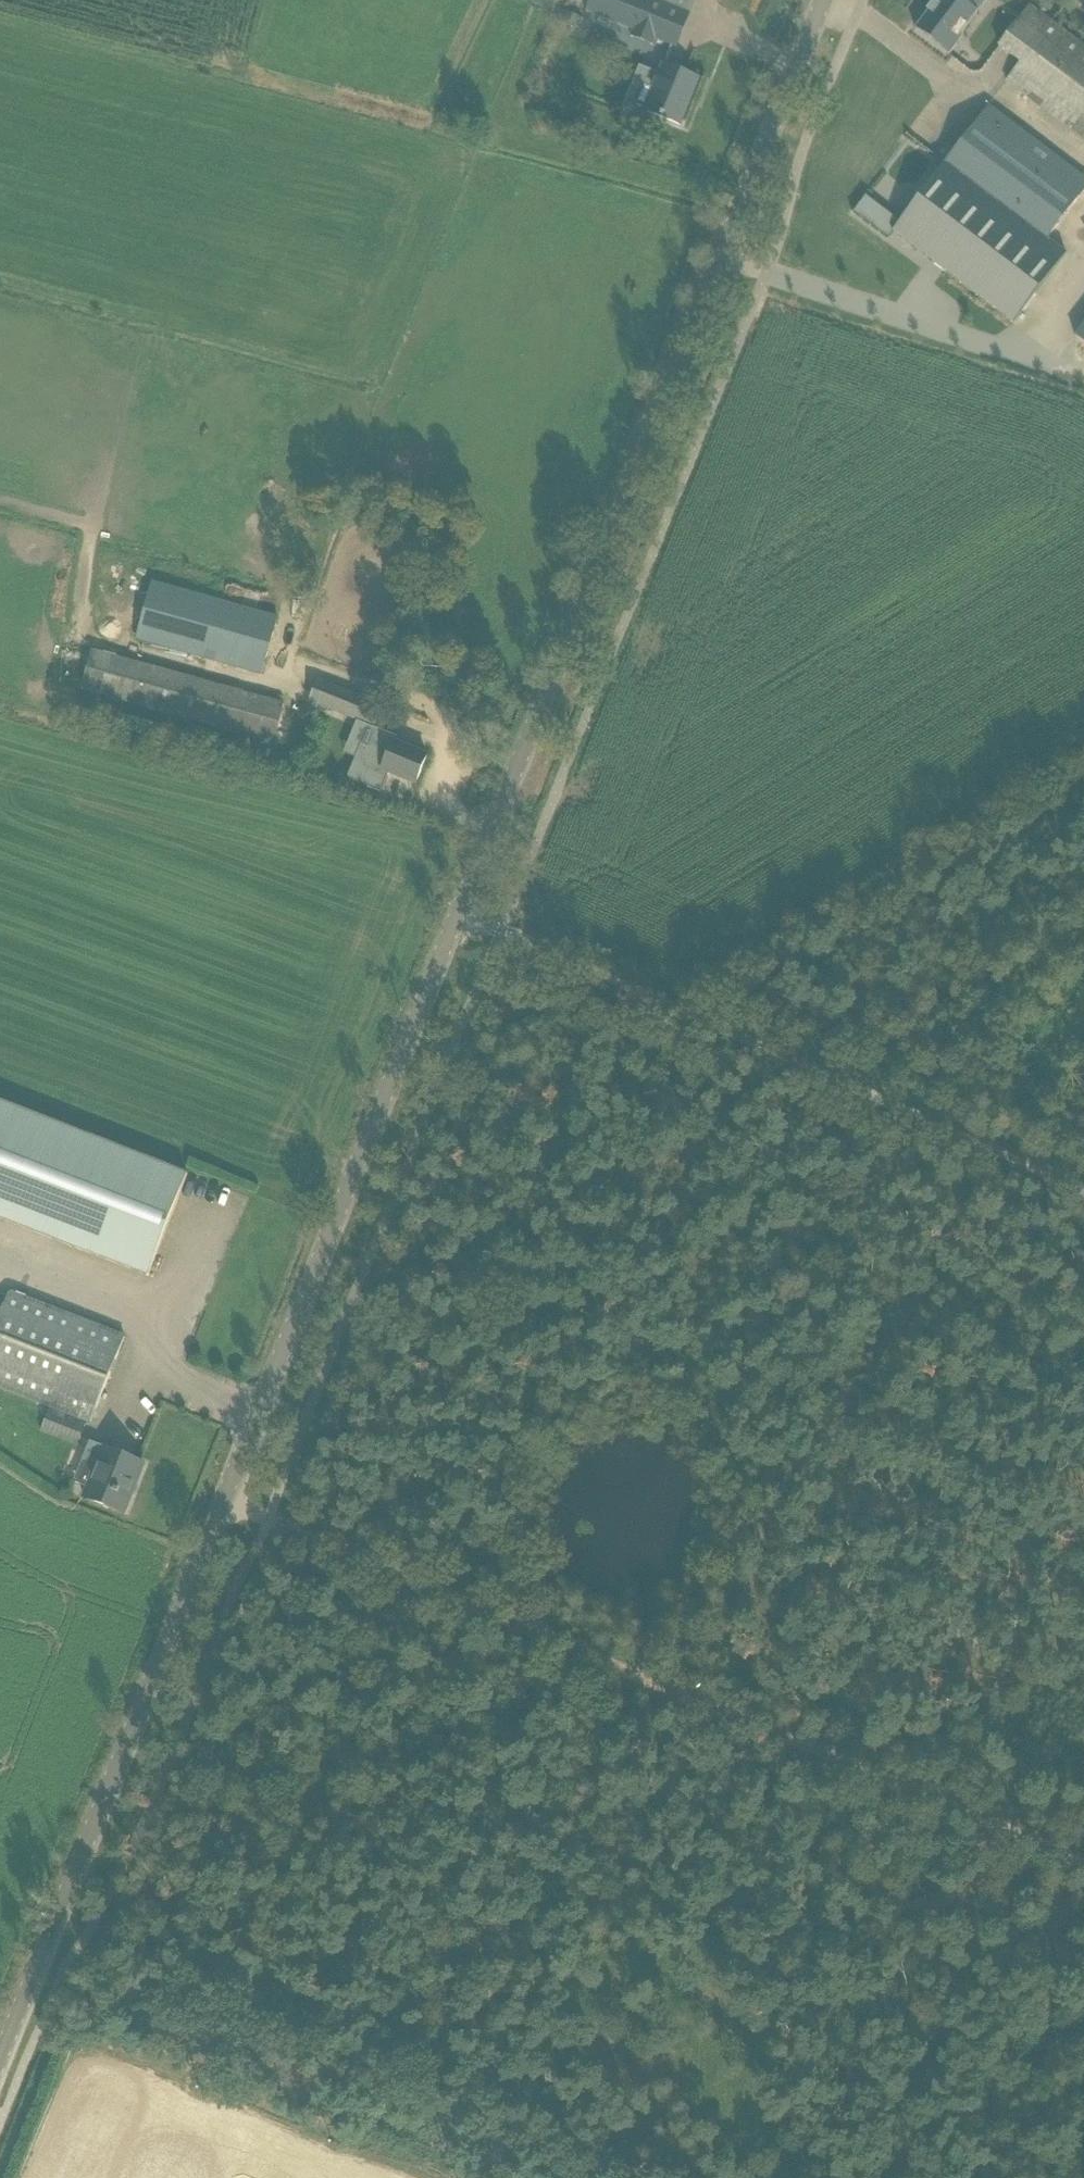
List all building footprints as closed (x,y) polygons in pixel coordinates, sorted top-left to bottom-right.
[(587,11),(675,47),(694,0),(591,0),(587,11)] [(933,42),(947,53),(960,36),(957,34),(975,10),(961,0),(938,0),(915,29),(933,42)] [(1022,61),(1007,81),(1083,139),(1083,46),(1030,5),(1001,44),(1022,61)] [(638,67),(622,108),(644,117),(645,112),(680,126),(699,80),(678,72),(663,66),(659,75),(638,67)] [(1083,190),(1083,177),(988,105),(893,232),(1014,324),(1067,254),(1047,239),(1083,190)] [(1074,336),(1083,344),(1083,323),(1074,336)] [(135,640),(263,675),(279,617),(153,582),(152,582),(150,588),(149,588),(138,631),(135,640)] [(283,706),(130,663),(92,652),(81,691),(119,702),(272,745),(283,706)] [(351,732),(360,712),(331,700),(322,720),(310,748),(346,763),(358,735),(351,732)] [(416,784),(427,757),(394,743),(396,738),(376,730),(368,749),(361,746),(347,781),(381,794),(389,774),(416,784)] [(148,1276),(187,1175),(0,1103),(0,1219),(148,1276)] [(91,1423),(125,1337),(105,1329),(9,1292),(1,1312),(0,1311),(0,1387),(71,1415),(91,1423)] [(40,1431),(77,1445),(85,1425),(48,1411),(40,1431)] [(84,1498),(124,1514),(144,1464),(89,1442),(81,1460),(96,1466),(84,1498)]
